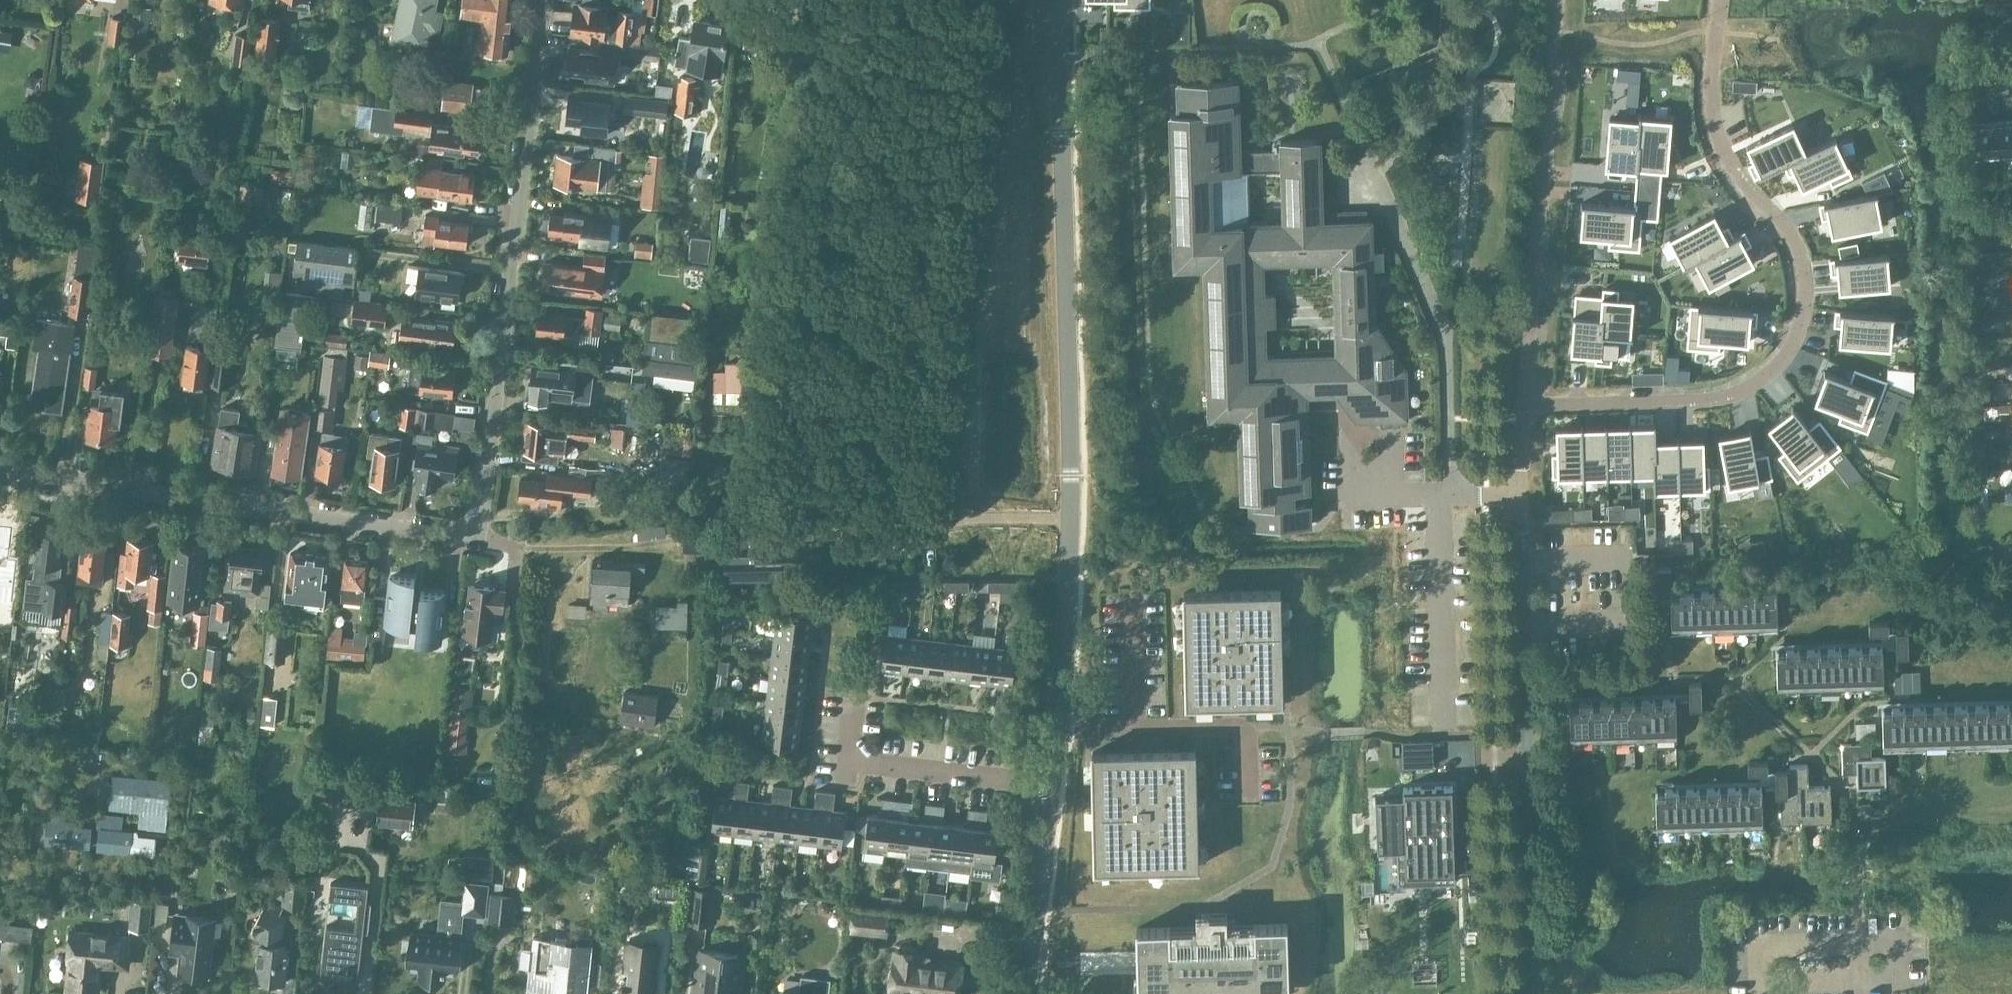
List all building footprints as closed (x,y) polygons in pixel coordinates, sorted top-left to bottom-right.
[(289,9),(310,11),(312,0),(290,0),(289,9)] [(392,44),(428,52),(432,34),(440,35),(445,13),(435,10),(437,0),(401,0),(392,44)] [(480,32),(478,48),(507,51),(513,0),(464,0),(462,18),(463,18),(481,20),(480,32)] [(573,28),(594,31),(593,37),(600,38),(617,40),(631,41),(632,30),(642,31),(644,31),(646,14),(634,13),(633,13),(620,11),(619,21),(600,19),(602,0),(582,0),(582,5),(575,4),(573,28)] [(135,7),(130,44),(128,56),(149,59),(152,40),(148,39),(152,9),(135,7)] [(127,18),(110,16),(107,40),(124,43),(127,18)] [(253,53),(274,55),(279,20),(258,17),(253,53)] [(679,37),(675,65),(698,69),(721,73),(722,66),(723,60),(729,25),(696,20),(693,39),(679,37)] [(1189,38),(1189,28),(1175,27),(1175,37),(1189,38)] [(1115,29),(1102,29),(1102,38),(1115,38),(1115,29)] [(666,35),(656,33),(655,43),(665,45),(666,35)] [(234,63),(244,65),(243,75),(248,76),(249,66),(253,36),(238,35),(234,63)] [(630,59),(660,62),(661,46),(632,43),(630,59)] [(618,54),(570,48),(567,72),(587,74),(586,80),(614,84),(618,54)] [(424,80),(443,82),(445,65),(426,63),(424,80)] [(674,113),(683,114),(697,116),(702,87),(696,86),(697,79),(682,77),(681,81),(679,80),(674,113)] [(1205,265),(1209,398),(1210,417),(1239,416),(1242,498),(1250,498),(1251,527),(1311,525),(1307,395),(1338,394),(1355,420),(1359,420),(1359,423),(1408,421),(1406,372),(1375,322),(1372,220),(1368,221),(1368,212),(1343,213),(1343,221),(1323,222),(1321,140),(1281,141),(1282,150),(1240,151),(1238,80),(1178,82),(1179,112),(1171,112),(1175,266),(1205,265)] [(441,109),(469,112),(472,84),(444,81),(441,109)] [(1743,81),(1742,91),(1756,92),(1757,82),(1743,81)] [(429,83),(426,103),(438,104),(440,84),(429,83)] [(627,96),(625,112),(667,117),(668,101),(627,96)] [(569,97),(566,123),(582,125),(582,130),(607,133),(612,102),(569,97)] [(371,125),(370,127),(393,130),(394,124),(404,125),(429,129),(431,111),(396,107),(396,109),(373,106),(371,124),(371,125)] [(1610,118),(1606,168),(1637,170),(1639,142),(1637,142),(1640,115),(1639,115),(1638,120),(1610,118)] [(1637,178),(1660,180),(1661,169),(1667,169),(1671,120),(1640,117),(1641,115),(1640,115),(1637,142),(1639,142),(1637,170),(1637,178)] [(1991,125),(1995,158),(2011,156),(2011,123),(1991,125)] [(434,124),(431,149),(478,155),(478,152),(483,149),(484,142),(480,139),(481,130),(434,124)] [(1805,151),(1793,125),(1747,146),(1755,162),(1749,165),(1754,178),(1784,164),(1806,154),(1805,151)] [(1995,158),(1991,125),(1970,126),(1973,159),(1995,158)] [(1835,184),(1852,176),(1835,140),(1837,139),(1836,137),(1805,151),(1806,154),(1784,164),(1789,175),(1795,172),(1802,188),(1830,175),(1835,184)] [(612,191),(615,166),(620,166),(622,153),(616,152),(616,150),(587,145),(575,144),(574,157),(559,156),(556,185),(612,191)] [(430,146),(419,145),(417,157),(428,159),(430,146)] [(302,163),(314,165),(316,148),(303,146),(302,163)] [(640,204),(660,206),(665,155),(646,153),(645,157),(654,158),(652,175),(643,174),(640,204)] [(415,157),(403,156),(402,164),(414,165),(415,157)] [(105,161),(80,159),(75,200),(100,202),(105,161)] [(421,165),(417,192),(473,199),(473,196),(480,196),(480,185),(474,185),(476,174),(442,170),(444,161),(424,159),(422,166),(421,165)] [(270,183),(290,185),(292,169),(272,167),(270,183)] [(159,169),(157,178),(155,187),(166,189),(168,180),(170,172),(159,169)] [(1885,172),(1862,182),(1868,195),(1878,193),(1893,190),(1885,172)] [(1660,180),(1637,178),(1636,190),(1660,192),(1660,180)] [(251,215),(252,203),(255,188),(242,186),(238,213),(251,215)] [(266,190),(255,188),(252,203),(263,205),(266,190)] [(1657,219),(1660,192),(1636,190),(1635,203),(1637,204),(1636,208),(1581,203),(1581,205),(1583,205),(1581,235),(1609,237),(1609,247),(1639,250),(1642,218),(1657,219)] [(291,193),(279,191),(277,206),(289,208),(291,193)] [(1832,235),(1881,225),(1876,195),(1878,195),(1878,193),(1868,195),(1819,205),(1822,219),(1829,217),(1832,235)] [(375,220),(377,220),(377,221),(402,224),(404,206),(379,203),(378,207),(376,206),(375,220)] [(549,235),(581,239),(581,243),(607,246),(611,217),(566,212),(565,216),(551,214),(551,218),(544,217),(543,230),(547,230),(547,232),(549,232),(549,235)] [(1706,253),(1741,234),(1740,233),(1734,237),(1728,227),(1722,230),(1714,214),(1670,238),(1684,265),(1682,266),(1706,253)] [(469,224),(439,220),(440,217),(427,215),(423,247),(436,249),(436,242),(467,246),(469,224)] [(1745,247),(1751,244),(1744,232),(1741,234),(1706,253),(1682,266),(1683,267),(1695,260),(1709,286),(1753,263),(1745,247)] [(180,261),(208,264),(211,238),(182,235),(180,261)] [(710,237),(697,236),(690,235),(688,259),(708,261),(710,237)] [(638,240),(636,253),(651,255),(653,242),(638,240)] [(356,277),(360,249),(299,241),(295,269),(304,271),(301,290),(342,296),(344,276),(356,277)] [(74,274),(93,277),(98,245),(79,242),(74,274)] [(1857,242),(1838,246),(1840,257),(1860,253),(1857,242)] [(1450,247),(1449,264),(1461,264),(1462,247),(1450,247)] [(602,295),(604,277),(607,258),(585,255),(584,268),(578,267),(577,266),(545,262),(543,289),(602,295)] [(1889,255),(1830,260),(1831,274),(1838,274),(1839,291),(1889,287),(1887,256),(1889,256),(1889,255)] [(407,280),(418,282),(416,295),(458,300),(462,272),(420,267),(420,268),(409,267),(407,280)] [(263,297),(278,299),(281,272),(266,270),(263,297)] [(74,276),(68,313),(87,316),(93,279),(74,276)] [(714,288),(732,289),(733,279),(715,277),(714,288)] [(165,284),(163,293),(177,295),(178,286),(165,284)] [(1603,297),(1576,295),(1574,315),(1572,315),(1572,316),(1603,318),(1602,334),(1632,336),(1632,335),(1630,335),(1633,300),(1618,298),(1618,290),(1603,289),(1603,297)] [(328,299),(314,297),(310,296),(282,292),(275,347),(278,347),(276,358),(296,360),(298,350),(302,351),(308,312),(309,304),(313,304),(318,305),(318,310),(326,311),(328,299)] [(152,326),(175,330),(179,297),(157,294),(152,326)] [(333,299),(331,313),(343,314),(344,300),(333,299)] [(356,301),(353,323),(385,328),(389,305),(356,301)] [(202,304),(200,311),(196,332),(201,333),(199,347),(187,345),(183,381),(206,384),(211,348),(215,314),(216,306),(202,304)] [(1756,326),(1757,312),(1691,306),(1687,347),(1719,350),(1719,340),(1748,343),(1749,326),(1756,326)] [(577,347),(580,326),(583,327),(583,332),(600,334),(603,309),(585,308),(584,317),(540,312),(537,333),(564,336),(563,345),(577,347)] [(1841,326),(1840,343),(1890,347),(1892,317),(1895,317),(1895,316),(1836,311),(1834,325),(1841,326)] [(605,314),(603,328),(620,330),(621,316),(605,314)] [(653,314),(650,337),(694,342),(696,318),(653,314)] [(404,317),(401,340),(453,347),(457,323),(404,316),(404,317)] [(1596,354),(1596,362),(1611,364),(1612,356),(1629,357),(1630,337),(1632,337),(1632,336),(1602,334),(1603,318),(1572,316),(1572,317),(1574,317),(1571,352),(1596,354)] [(40,349),(32,402),(31,408),(61,413),(61,414),(62,414),(75,325),(38,319),(33,348),(40,349)] [(0,324),(0,334),(17,336),(18,326),(0,324)] [(325,345),(345,348),(347,334),(327,331),(325,345)] [(697,380),(702,348),(646,340),(642,373),(697,380)] [(209,385),(229,387),(234,346),(214,344),(209,385)] [(317,403),(314,428),(334,430),(336,406),(338,406),(340,390),(345,391),(349,358),(348,358),(349,350),(323,346),(321,356),(325,356),(319,403),(317,403)] [(369,365),(385,367),(390,368),(391,354),(371,351),(369,365)] [(84,388),(94,390),(94,388),(96,389),(99,369),(100,355),(86,353),(84,388)] [(368,356),(356,354),(355,362),(367,363),(368,356)] [(1667,356),(1665,378),(1689,380),(1690,375),(1678,374),(1678,369),(1679,357),(1667,356)] [(530,399),(549,401),(590,406),(595,362),(558,357),(557,368),(533,366),(530,399)] [(725,371),(715,371),(715,386),(715,392),(744,391),(743,386),(743,372),(743,364),(743,361),(725,361),(725,371)] [(411,366),(409,390),(452,395),(452,393),(454,391),(454,385),(453,384),(454,371),(411,366)] [(1865,436),(1882,442),(1895,408),(1906,412),(1914,391),(1900,386),(1855,369),(1850,381),(1824,371),(1824,372),(1826,373),(1815,401),(1842,412),(1839,420),(1867,431),(1865,436)] [(1914,370),(1901,369),(1900,386),(1914,391),(1914,370)] [(1663,373),(1649,374),(1649,384),(1664,384),(1663,373)] [(94,388),(94,390),(88,438),(114,441),(116,424),(121,425),(126,392),(96,389),(94,388)] [(263,446),(275,448),(271,470),(302,475),(312,410),(281,405),(277,430),(265,429),(263,446)] [(1779,456),(1798,480),(1826,456),(1851,487),(1864,477),(1819,420),(1810,428),(1793,406),(1792,407),(1793,409),(1769,427),(1787,450),(1779,456)] [(400,426),(413,428),(416,408),(402,407),(400,426)] [(261,432),(249,430),(249,424),(239,423),(241,411),(223,408),(220,425),(214,465),(255,471),(261,432)] [(415,424),(436,427),(453,429),(455,413),(438,411),(417,408),(415,424)] [(692,430),(693,418),(688,417),(681,422),(681,428),(692,430)] [(568,436),(595,440),(597,423),(570,420),(568,436)] [(527,422),(527,426),(523,425),(520,427),(519,438),(522,440),(525,440),(523,459),(558,463),(559,456),(565,457),(568,429),(554,427),(553,425),(527,422)] [(1654,423),(1654,426),(1631,427),(1630,424),(1631,477),(1632,477),(1632,474),(1653,474),(1654,492),(1655,492),(1653,450),(1655,450),(1654,423)] [(1679,491),(1680,491),(1678,439),(1677,438),(1677,441),(1656,442),(1655,423),(1654,423),(1655,450),(1653,450),(1655,492),(1656,492),(1656,489),(1679,489),(1679,491)] [(1606,425),(1607,478),(1608,478),(1608,475),(1630,475),(1630,477),(1631,477),(1630,424),(1629,424),(1629,427),(1606,427),(1606,425)] [(1553,455),(1553,477),(1582,476),(1582,478),(1583,478),(1582,425),(1581,425),(1581,428),(1557,429),(1557,455),(1553,455)] [(1606,478),(1607,478),(1606,425),(1605,425),(1605,427),(1582,428),(1582,425),(1583,478),(1584,478),(1584,476),(1606,475),(1606,478)] [(458,438),(471,440),(472,430),(460,428),(458,438)] [(693,432),(667,429),(664,452),(691,455),(693,432)] [(1720,437),(1728,486),(1772,478),(1768,454),(1755,456),(1751,429),(1749,429),(1749,432),(1720,437)] [(414,431),(413,441),(420,442),(416,471),(419,472),(417,485),(419,485),(421,490),(431,492),(434,487),(438,488),(440,475),(454,477),(458,447),(458,446),(460,447),(460,445),(447,443),(446,445),(433,443),(434,434),(414,431)] [(317,474),(318,474),(317,478),(326,480),(327,475),(342,477),(346,447),(348,448),(350,437),(323,433),(321,444),(317,474)] [(400,449),(386,447),(388,435),(377,434),(371,433),(368,455),(374,456),(371,481),(395,485),(400,449)] [(1704,466),(1703,440),(1679,441),(1679,438),(1678,439),(1680,491),(1680,489),(1709,488),(1709,466),(1704,466)] [(691,459),(666,456),(663,484),(688,486),(691,459)] [(570,466),(569,475),(594,477),(599,478),(600,469),(570,466)] [(1720,466),(1711,466),(1711,488),(1720,487),(1720,466)] [(548,473),(547,481),(522,478),(519,499),(532,501),(531,508),(561,511),(563,494),(591,498),(593,487),(594,477),(569,475),(548,473)] [(594,477),(593,487),(605,488),(606,479),(599,478),(594,477)] [(1632,506),(1633,519),(1641,518),(1640,505),(1632,506)] [(1632,506),(1624,506),(1624,519),(1633,519),(1632,506)] [(1585,520),(1584,508),(1572,509),(1572,521),(1585,520)] [(1592,520),(1592,508),(1584,508),(1585,520),(1592,520)] [(666,526),(631,529),(632,541),(667,538),(666,526)] [(12,605),(12,607),(13,607),(18,561),(10,560),(13,528),(0,527),(0,603),(12,605)] [(35,565),(34,579),(27,578),(24,608),(26,608),(24,622),(63,626),(64,614),(65,614),(66,605),(67,596),(68,583),(58,582),(58,578),(61,578),(62,567),(59,567),(63,534),(39,532),(35,565)] [(774,535),(756,535),(756,533),(744,533),(744,549),(727,550),(727,576),(781,576),(781,567),(797,567),(797,544),(774,544),(774,535)] [(78,583),(102,585),(107,543),(83,540),(78,583)] [(129,540),(128,554),(121,553),(118,586),(135,588),(136,575),(149,577),(153,543),(129,540)] [(1673,540),(1673,553),(1683,552),(1683,540),(1673,540)] [(1693,540),(1683,540),(1683,552),(1693,552),(1693,540)] [(1767,542),(1756,542),(1757,554),(1767,554),(1767,542)] [(1799,543),(1788,543),(1788,552),(1788,553),(1799,553),(1799,552),(1799,543)] [(202,548),(176,545),(170,601),(198,604),(203,565),(200,565),(202,548)] [(258,592),(260,581),(264,550),(234,547),(232,566),(228,565),(225,589),(242,590),(241,592),(241,594),(256,596),(256,594),(256,592),(258,592)] [(2005,559),(1997,549),(1991,555),(1999,564),(2005,559)] [(291,553),(288,582),(287,582),(285,600),(325,604),(326,587),(330,558),(291,553)] [(885,555),(873,561),(878,572),(890,566),(885,555)] [(346,560),(343,588),(342,601),(364,604),(365,590),(368,562),(346,560)] [(590,603),(594,603),(594,609),(607,610),(608,603),(630,605),(632,580),(645,581),(646,564),(593,560),(590,603)] [(1653,568),(1653,579),(1672,578),(1672,568),(1653,568)] [(1791,587),(1781,587),(1782,599),(1803,598),(1802,573),(1791,574),(1791,587)] [(166,575),(151,574),(147,609),(163,610),(166,575)] [(369,642),(384,643),(386,626),(410,629),(411,623),(417,623),(415,641),(443,645),(448,593),(445,592),(445,595),(415,592),(416,578),(392,576),(393,574),(389,574),(386,598),(374,596),(369,642)] [(926,581),(913,582),(913,591),(926,591),(926,581)] [(945,591),(956,591),(956,581),(945,581),(945,591)] [(956,581),(956,591),(969,591),(969,582),(956,581)] [(913,591),(913,582),(902,582),(902,592),(913,591)] [(991,591),(1000,592),(1000,582),(989,582),(989,591),(991,591)] [(1000,582),(1000,592),(1013,592),(1013,582),(1000,582)] [(505,590),(471,586),(465,637),(491,640),(493,625),(501,625),(505,590)] [(1764,593),(1756,593),(1758,632),(1778,631),(1777,586),(1764,587),(1764,593)] [(1743,594),(1735,594),(1737,633),(1758,632),(1756,593),(1756,587),(1743,587),(1743,594)] [(1701,595),(1693,595),(1695,634),(1716,633),(1714,594),(1714,588),(1701,589),(1701,595)] [(1722,594),(1714,594),(1716,633),(1737,633),(1735,594),(1735,588),(1722,588),(1722,594)] [(1695,634),(1693,595),(1693,589),(1680,589),(1680,596),(1673,596),(1672,590),(1671,590),(1672,635),(1695,634)] [(1282,683),(1280,591),(1184,593),(1186,704),(1223,703),(1246,702),(1283,702),(1282,683)] [(657,627),(688,627),(688,593),(678,593),(678,606),(657,606),(657,627)] [(79,608),(77,607),(79,598),(67,596),(66,605),(65,614),(64,614),(63,626),(62,635),(62,638),(77,639),(79,608)] [(232,619),(233,604),(217,601),(217,604),(212,603),(210,629),(229,631),(230,619),(232,619)] [(163,611),(151,610),(149,624),(162,626),(163,611)] [(103,612),(99,644),(110,645),(114,613),(103,612)] [(114,613),(110,645),(133,648),(135,634),(130,634),(132,615),(118,613),(114,613)] [(778,613),(775,636),(811,640),(814,618),(778,613)] [(209,616),(195,614),(192,645),(206,646),(209,616)] [(725,618),(724,628),(733,629),(735,619),(725,618)] [(1889,633),(1889,632),(1889,623),(1870,623),(1870,633),(1889,633)] [(328,657),(365,661),(369,631),(355,630),(355,638),(341,636),(342,627),(331,625),(330,635),(328,657)] [(733,629),(724,628),(722,642),(732,643),(732,640),(733,631),(733,629)] [(265,661),(286,663),(289,631),(268,630),(265,661)] [(733,631),(732,640),(742,641),(743,632),(733,631)] [(1887,646),(1887,657),(1909,656),(1908,631),(1897,632),(1897,645),(1887,646)] [(969,681),(990,683),(994,648),(996,636),(974,634),(973,645),(969,681)] [(882,671),(904,673),(908,638),(886,635),(882,671)] [(775,636),(773,657),(808,662),(811,640),(775,636)] [(904,673),(926,676),(930,640),(908,638),(904,673)] [(926,676),(947,678),(951,643),(930,640),(926,676)] [(947,678),(969,681),(973,645),(951,643),(947,678)] [(1849,652),(1841,652),(1843,691),(1864,690),(1862,651),(1862,645),(1849,646),(1849,652)] [(1869,651),(1862,651),(1864,690),(1884,690),(1882,645),(1869,645),(1869,651)] [(1807,653),(1799,653),(1801,692),(1823,691),(1820,653),(1820,646),(1807,647),(1807,653)] [(1828,652),(1820,653),(1823,691),(1843,691),(1841,652),(1841,646),(1828,646),(1828,652)] [(1801,692),(1799,653),(1799,647),(1786,647),(1786,654),(1779,654),(1778,648),(1776,648),(1778,693),(1801,692)] [(994,648),(990,683),(1012,686),(1017,650),(994,648)] [(205,680),(219,681),(222,650),(208,649),(205,680)] [(773,657),(770,679),(806,683),(808,662),(773,657)] [(720,661),(719,671),(728,673),(729,662),(720,661)] [(728,673),(719,671),(717,684),(727,686),(728,673)] [(1894,672),(1895,693),(1921,691),(1920,671),(1894,672)] [(1551,688),(1571,688),(1571,677),(1551,678),(1551,688)] [(770,679),(768,700),(803,704),(806,683),(770,679)] [(223,681),(222,697),(230,698),(231,682),(223,681)] [(1690,696),(1680,697),(1680,708),(1702,708),(1701,683),(1690,683),(1690,696)] [(620,723),(656,728),(657,714),(659,696),(625,691),(620,723)] [(1663,703),(1655,703),(1657,742),(1677,742),(1676,696),(1663,697),(1663,703)] [(1642,704),(1634,704),(1636,743),(1657,742),(1655,703),(1655,697),(1642,698),(1642,704)] [(262,725),(275,727),(278,699),(265,698),(262,725)] [(1601,705),(1593,705),(1594,744),(1615,743),(1614,705),(1613,698),(1600,699),(1601,705)] [(1621,704),(1614,705),(1615,743),(1636,743),(1634,704),(1634,698),(1621,698),(1621,704)] [(1594,744),(1593,705),(1593,699),(1580,699),(1580,706),(1572,706),(1572,700),(1570,700),(1571,745),(1594,744)] [(768,700),(765,722),(801,726),(803,704),(768,700)] [(715,703),(713,714),(723,715),(724,705),(715,703)] [(1976,710),(1968,710),(1970,749),(1991,748),(1988,710),(1988,703),(1975,704),(1976,710)] [(1996,709),(1988,710),(1991,748),(2011,747),(2009,709),(2009,703),(1996,703),(1996,709)] [(1955,711),(1947,711),(1949,749),(1970,749),(1968,710),(1967,704),(1955,704),(1955,711)] [(1913,712),(1905,712),(1907,751),(1928,750),(1926,711),(1926,705),(1913,706),(1913,712)] [(1934,711),(1926,711),(1928,750),(1949,749),(1947,711),(1947,705),(1934,705),(1934,711)] [(1907,751),(1905,712),(1905,706),(1892,706),(1892,712),(1884,713),(1884,706),(1882,706),(1884,751),(1907,751)] [(445,746),(467,749),(468,740),(466,739),(469,710),(450,707),(445,746)] [(247,723),(253,724),(255,712),(248,711),(247,723)] [(723,715),(713,714),(712,727),(721,728),(723,715)] [(203,715),(200,743),(212,745),(215,716),(203,715)] [(801,726),(765,722),(762,744),(798,748),(801,726)] [(1433,740),(1402,741),(1403,768),(1434,767),(1433,740)] [(1857,774),(1857,788),(1887,787),(1886,759),(1871,759),(1871,744),(1842,745),(1843,774),(1857,774)] [(1094,869),(1198,866),(1195,749),(1156,750),(1131,751),(1092,752),(1094,869)] [(1768,772),(1768,762),(1748,762),(1749,773),(1768,772)] [(1766,785),(1766,795),(1831,793),(1831,787),(1809,787),(1808,765),(1790,766),(1790,770),(1775,771),(1776,784),(1766,785)] [(114,776),(111,810),(169,815),(171,781),(114,776)] [(699,776),(697,790),(716,793),(717,779),(699,776)] [(712,832),(734,835),(740,781),(731,780),(729,798),(716,797),(712,832)] [(734,835),(756,837),(760,802),(748,800),(750,783),(740,781),(734,835)] [(1749,791),(1741,791),(1743,830),(1763,829),(1762,784),(1749,785),(1749,791)] [(756,837),(777,840),(783,787),(774,785),(772,803),(760,802),(756,837)] [(1728,791),(1720,792),(1722,831),(1743,830),(1741,791),(1741,785),(1728,785),(1728,791)] [(1404,797),(1375,797),(1376,850),(1392,850),(1393,884),(1457,883),(1457,865),(1480,865),(1479,842),(1455,842),(1453,786),(1403,787),(1404,797)] [(1686,793),(1678,793),(1680,832),(1701,831),(1699,792),(1699,786),(1686,787),(1686,793)] [(1707,792),(1699,792),(1701,831),(1722,831),(1720,792),(1720,786),(1707,786),(1707,792)] [(777,840),(798,843),(803,807),(791,805),(793,788),(783,787),(777,840)] [(1680,832),(1678,793),(1678,787),(1665,787),(1666,794),(1658,794),(1658,788),(1656,788),(1657,833),(1680,832)] [(798,843),(820,845),(826,792),(817,791),(815,808),(803,807),(798,843)] [(826,792),(820,845),(842,848),(846,812),(834,811),(836,793),(826,792)] [(1831,793),(1766,795),(1766,797),(1781,797),(1783,824),(1800,823),(1799,818),(1803,818),(1803,822),(1832,822),(1831,793)] [(377,823),(413,827),(416,801),(379,797),(377,823)] [(886,853),(893,800),(883,799),(881,816),(868,814),(868,815),(857,814),(855,830),(866,831),(864,851),(886,853)] [(886,853),(908,856),(912,820),(900,819),(902,801),(893,800),(886,853)] [(907,864),(928,867),(936,805),(926,804),(924,821),(912,820),(908,856),(907,864)] [(928,867),(950,869),(955,825),(943,824),(945,806),(936,805),(928,867)] [(1858,805),(1858,814),(1871,814),(1870,805),(1858,805)] [(955,825),(950,869),(971,872),(972,864),(978,810),(969,809),(967,827),(955,825)] [(988,811),(978,810),(972,864),(994,866),(996,852),(1007,854),(1011,854),(1013,835),(1009,835),(998,833),(999,830),(986,829),(988,811)] [(48,811),(45,842),(45,845),(60,847),(90,850),(92,827),(77,826),(77,814),(48,811)] [(155,857),(157,838),(132,836),(132,831),(122,830),(123,816),(98,814),(97,828),(99,828),(97,851),(124,854),(155,857)] [(462,879),(493,880),(495,858),(491,857),(487,857),(464,855),(464,859),(462,879)] [(242,886),(252,887),(253,875),(243,874),(242,886)] [(1468,876),(1468,886),(1478,885),(1478,875),(1468,876)] [(175,880),(164,878),(162,895),(173,896),(175,880)] [(288,905),(304,907),(306,879),(291,878),(288,905)] [(444,979),(444,970),(457,971),(460,939),(455,938),(456,927),(462,927),(463,914),(486,916),(489,884),(466,881),(463,905),(443,903),(444,900),(442,900),(440,925),(445,926),(444,937),(413,934),(409,965),(421,967),(420,977),(444,979)] [(320,974),(357,978),(363,932),(368,932),(371,903),(366,902),(367,886),(330,882),(320,974)] [(492,882),(491,892),(503,894),(504,883),(492,882)] [(657,884),(656,897),(681,899),(682,886),(657,884)] [(691,923),(708,925),(712,892),(694,890),(691,923)] [(489,893),(486,922),(500,924),(515,925),(517,896),(503,894),(491,893),(489,893)] [(937,893),(935,911),(936,912),(939,912),(944,913),(947,894),(937,893)] [(892,906),(893,896),(884,894),(883,905),(892,906)] [(128,928),(149,930),(152,902),(131,900),(128,928)] [(955,914),(966,915),(967,902),(956,901),(955,914)] [(259,943),(260,943),(256,981),(285,983),(288,946),(284,945),(286,920),(281,914),(280,914),(283,909),(272,903),(269,908),(265,906),(253,931),(260,935),(259,943)] [(998,908),(996,919),(1001,919),(1006,920),(1007,909),(1002,909),(998,908)] [(852,930),(887,934),(889,916),(854,912),(852,930)] [(1227,914),(1197,915),(1197,928),(1170,929),(1170,928),(1137,929),(1138,979),(1140,978),(1147,978),(1148,993),(1173,993),(1172,988),(1191,987),(1191,993),(1216,993),(1216,986),(1234,986),(1234,991),(1255,991),(1259,991),(1270,990),(1270,985),(1288,984),(1288,985),(1290,985),(1288,924),(1254,925),(1254,926),(1227,927),(1227,914)] [(172,951),(183,952),(181,971),(207,974),(214,920),(176,915),(172,951)] [(31,943),(34,927),(0,923),(0,939),(31,943)] [(59,930),(56,985),(84,986),(85,959),(113,960),(114,932),(59,930)] [(532,948),(532,951),(521,950),(519,968),(530,969),(528,989),(528,993),(548,993),(548,991),(561,992),(561,993),(587,993),(589,984),(600,985),(602,964),(591,962),(592,948),(579,946),(580,942),(551,939),(550,949),(532,948)] [(656,947),(630,944),(625,993),(651,993),(656,947)] [(744,956),(700,951),(695,993),(739,993),(744,956)] [(963,969),(920,964),(921,954),(897,951),(896,961),(894,961),(890,992),(896,993),(960,993),(963,969)] [(831,980),(801,976),(800,992),(783,990),(783,993),(830,993),(831,980)]
